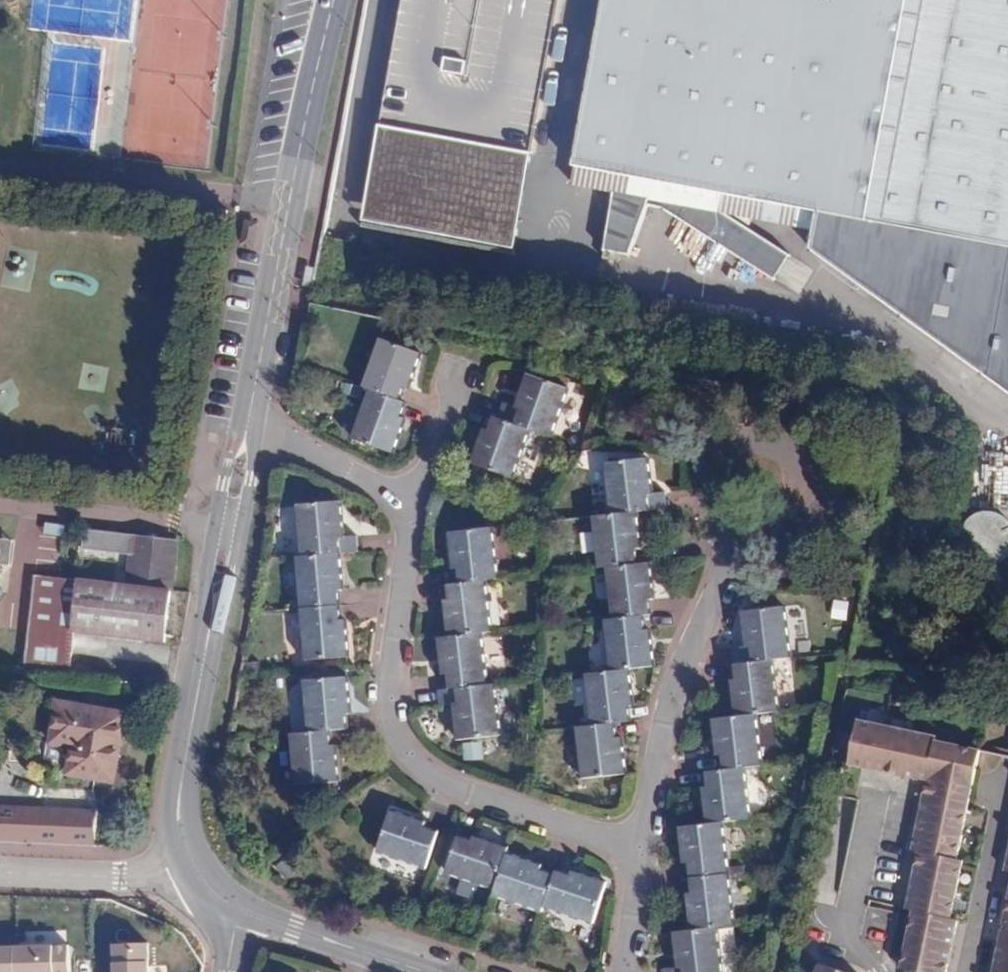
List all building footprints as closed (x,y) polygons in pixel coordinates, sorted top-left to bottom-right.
[(369,222),(518,248),(565,0),(407,0),(369,222)] [(570,184),(617,195),(605,254),(635,258),(651,207),(668,210),(780,282),(794,257),(733,219),(817,237),(816,254),(1007,395),(1007,0),(604,0),(570,184)] [(527,308),(530,294),(516,292),(513,305),(527,308)] [(381,338),(363,387),(369,389),(397,400),(402,386),(408,388),(420,352),(381,338)] [(567,388),(528,373),(515,407),(503,402),(497,417),(529,429),(549,437),(567,388)] [(397,400),(369,389),(352,438),(392,453),(404,418),(399,416),(404,402),(397,400)] [(497,417),(494,416),(488,430),(483,429),(470,464),(511,479),(529,429),(497,417)] [(637,512),(666,510),(665,493),(651,494),(647,459),(606,463),(611,515),(637,512)] [(341,553),(357,552),(356,536),(343,537),(341,501),(298,504),(303,556),(341,553)] [(640,549),(637,512),(611,515),(594,516),(600,568),(606,568),(637,565),(635,550),(640,549)] [(989,545),(989,540),(989,535),(987,530),(985,525),(982,521),(978,518),(973,515),(968,514),(963,513),(958,514),(953,515),(948,518),(944,521),(941,525),(939,529),(937,534),(937,539),(937,545),(938,550),(941,554),(944,558),(948,561),(953,564),(958,565),(963,566),(968,566),(973,564),(977,562),(981,558),(985,554),(987,550),(989,545)] [(458,568),(459,583),(485,580),(497,579),(492,528),(449,532),(453,569),(458,568)] [(126,586),(170,591),(176,541),(83,529),(81,550),(129,556),(126,586)] [(0,540),(0,550),(2,551),(0,566),(11,567),(14,541),(0,540)] [(303,556),(298,556),(302,608),(338,605),(337,591),(343,591),(341,553),(303,556)] [(653,600),(649,564),(637,565),(606,568),(612,619),(643,616),(650,615),(648,600),(653,600)] [(2,669),(25,672),(36,576),(13,573),(2,669)] [(165,644),(170,591),(126,586),(36,576),(25,672),(68,678),(73,634),(165,644)] [(459,583),(448,584),(450,599),(445,600),(448,636),(481,633),(490,632),(485,580),(459,583)] [(338,605),(302,608),(306,660),(348,657),(346,620),(339,620),(338,605)] [(772,661),(790,659),(784,608),(743,611),(746,648),(733,649),(734,665),(772,661)] [(612,619),(606,620),(611,672),(628,670),(652,668),(649,631),(645,631),(643,616),(612,619)] [(448,636),(439,637),(443,675),(447,674),(449,689),(487,685),(481,633),(448,636)] [(588,641),(593,674),(608,672),(603,638),(588,641)] [(777,712),(772,661),(734,665),(736,680),(731,681),(735,717),(755,715),(777,712)] [(614,724),(629,723),(627,708),(632,707),(628,670),(611,672),(586,675),(592,727),(614,724)] [(328,731),(344,729),(344,715),(349,715),(346,678),(305,681),(308,732),(328,731)] [(449,689),(438,690),(439,707),(454,705),(457,740),(499,735),(494,684),(487,685),(449,689)] [(125,724),(42,708),(34,749),(72,756),(68,783),(84,786),(86,776),(96,777),(97,768),(116,771),(125,724)] [(755,715),(735,717),(713,719),(717,756),(722,755),(723,771),(744,768),(761,767),(755,715)] [(901,971),(947,971),(958,925),(952,923),(965,867),(958,865),(983,755),(939,745),(940,741),(862,723),(853,767),(931,785),(915,855),(921,856),(908,913),(915,915),(901,971)] [(592,727),(578,728),(583,779),(624,775),(620,738),(616,739),(614,724),(592,727)] [(308,732),(291,733),(295,785),(336,781),(334,745),(329,746),(328,731),(308,732)] [(482,742),(462,742),(462,761),(483,760),(482,742)] [(86,776),(84,786),(112,791),(114,781),(116,771),(97,768),(96,777),(86,776)] [(723,771),(706,772),(707,788),(703,788),(707,824),(722,823),(749,820),(744,768),(723,771)] [(95,812),(41,810),(0,808),(0,843),(93,847),(95,812)] [(425,867),(438,833),(424,829),(426,824),(390,811),(376,850),(425,867)] [(707,824),(679,827),(683,864),(688,864),(689,879),(727,875),(722,823),(707,824)] [(506,854),(508,848),(473,837),(472,841),(457,836),(445,872),(494,888),(506,854)] [(492,895),(542,911),(544,907),(554,875),(540,871),(541,866),(506,854),(494,888),(492,895)] [(569,875),(556,871),(554,875),(544,907),(592,923),(605,882),(570,871),(569,875)] [(727,875),(689,879),(691,894),(686,894),(689,931),(716,928),(732,926),(727,875)] [(674,933),(677,967),(664,969),(664,971),(720,971),(716,928),(689,931),(674,933)] [(196,970),(167,964),(165,971),(196,971),(196,970)]
